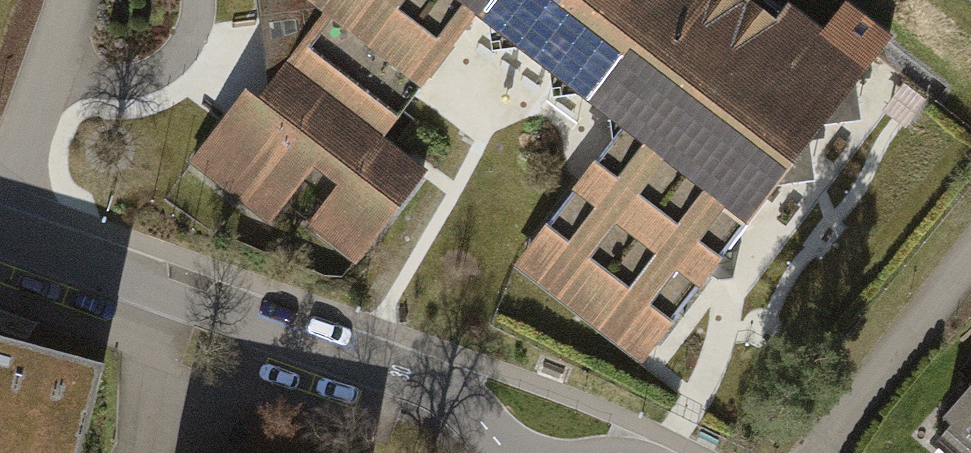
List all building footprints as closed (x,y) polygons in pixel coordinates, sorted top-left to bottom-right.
[(264,82),(193,168),(262,222),(308,162),(332,182),(299,225),(349,262),(420,170),(375,135),(472,12),(538,62),(587,0),(252,0),(264,82)] [(538,62),(620,126),(514,262),(635,355),(859,68),(772,0),(587,0),(538,62)] [(0,340),(0,452),(75,452),(97,364),(0,340)] [(941,422),(970,449),(970,390),(941,422)]
